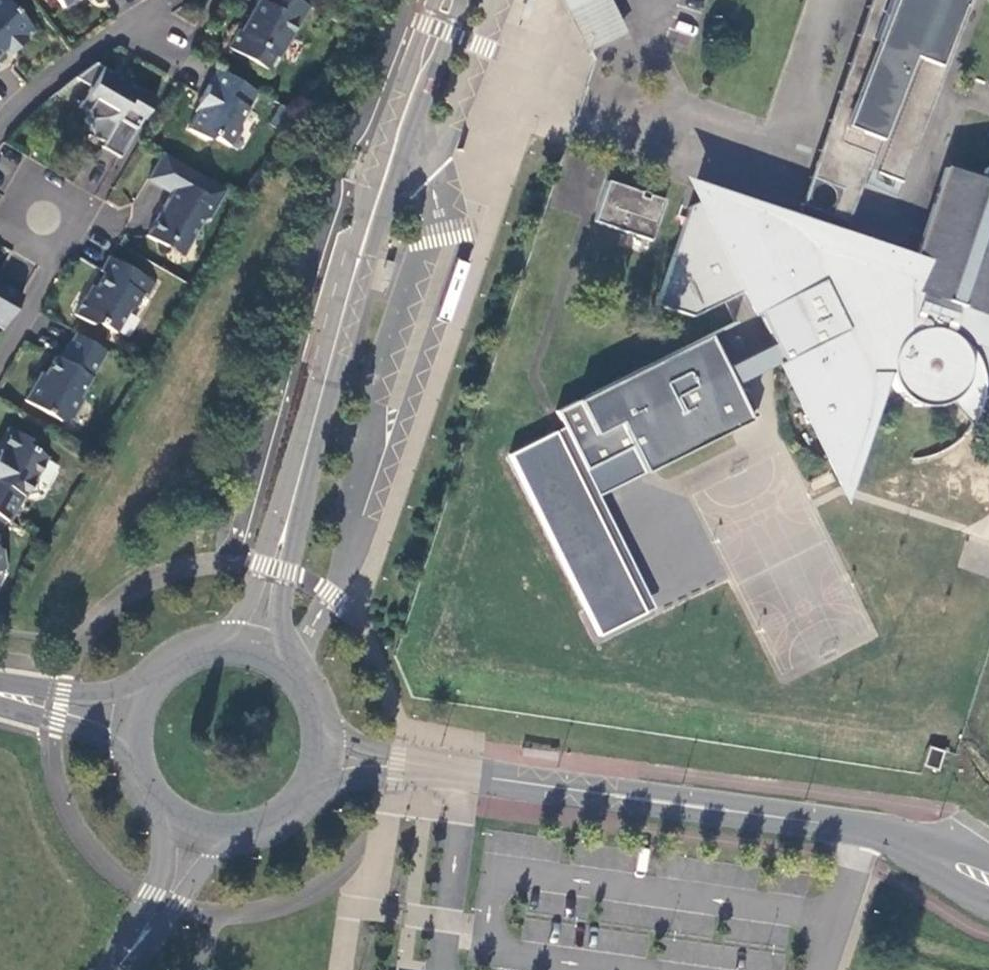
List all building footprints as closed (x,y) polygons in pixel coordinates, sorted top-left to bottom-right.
[(4,51),(9,45),(15,50),(35,31),(5,0),(0,0),(0,55),(4,51)] [(63,9),(76,0),(57,0),(63,9)] [(296,0),(259,0),(249,17),(250,18),(242,32),(239,31),(228,48),(270,73),(289,41),(287,38),(296,23),(301,22),(309,8),(296,0)] [(611,0),(565,0),(591,53),(629,36),(611,0)] [(902,186),(974,0),(902,0),(839,145),(874,158),(868,173),(902,186)] [(9,45),(4,51),(9,57),(15,50),(9,45)] [(121,159),(155,99),(123,79),(115,78),(115,74),(96,64),(76,78),(91,88),(78,108),(86,112),(86,117),(84,119),(85,122),(86,124),(89,125),(93,136),(103,143),(101,147),(121,159)] [(239,122),(257,94),(217,71),(199,102),(202,104),(188,130),(205,141),(212,138),(230,148),(242,128),(239,122)] [(224,193),(225,191),(163,154),(148,179),(173,194),(147,236),(165,247),(179,241),(188,246),(202,221),(210,218),(217,206),(213,204),(220,190),(224,193)] [(687,180),(699,205),(744,295),(756,321),(762,317),(777,349),(730,371),(710,334),(555,413),(563,428),(587,474),(636,450),(647,471),(650,477),(756,424),(737,388),(779,368),(850,509),(892,384),(898,395),(917,409),(936,414),(949,410),(971,431),(985,405),(988,385),(984,369),(988,371),(988,183),(950,169),(922,258),(687,180)] [(594,219),(653,240),(668,199),(609,178),(594,219)] [(744,295),(699,205),(689,208),(659,307),(696,320),(744,295)] [(179,241),(165,247),(180,257),(188,246),(179,241)] [(155,284),(109,257),(100,272),(104,274),(89,298),(86,296),(75,315),(92,325),(97,323),(116,333),(128,312),(134,310),(142,296),(148,299),(155,284)] [(3,330),(23,296),(21,295),(20,297),(0,286),(0,328),(3,330)] [(106,352),(75,335),(60,358),(56,355),(39,382),(34,384),(24,401),(59,421),(71,420),(82,400),(78,397),(106,352)] [(9,521),(25,495),(37,493),(35,479),(48,458),(34,449),(37,444),(9,428),(0,443),(0,516),(9,521)] [(587,474),(563,428),(506,456),(596,637),(652,609),(596,496),(647,471),(636,450),(587,474)] [(526,919),(525,940),(547,941),(548,920),(526,919)]
